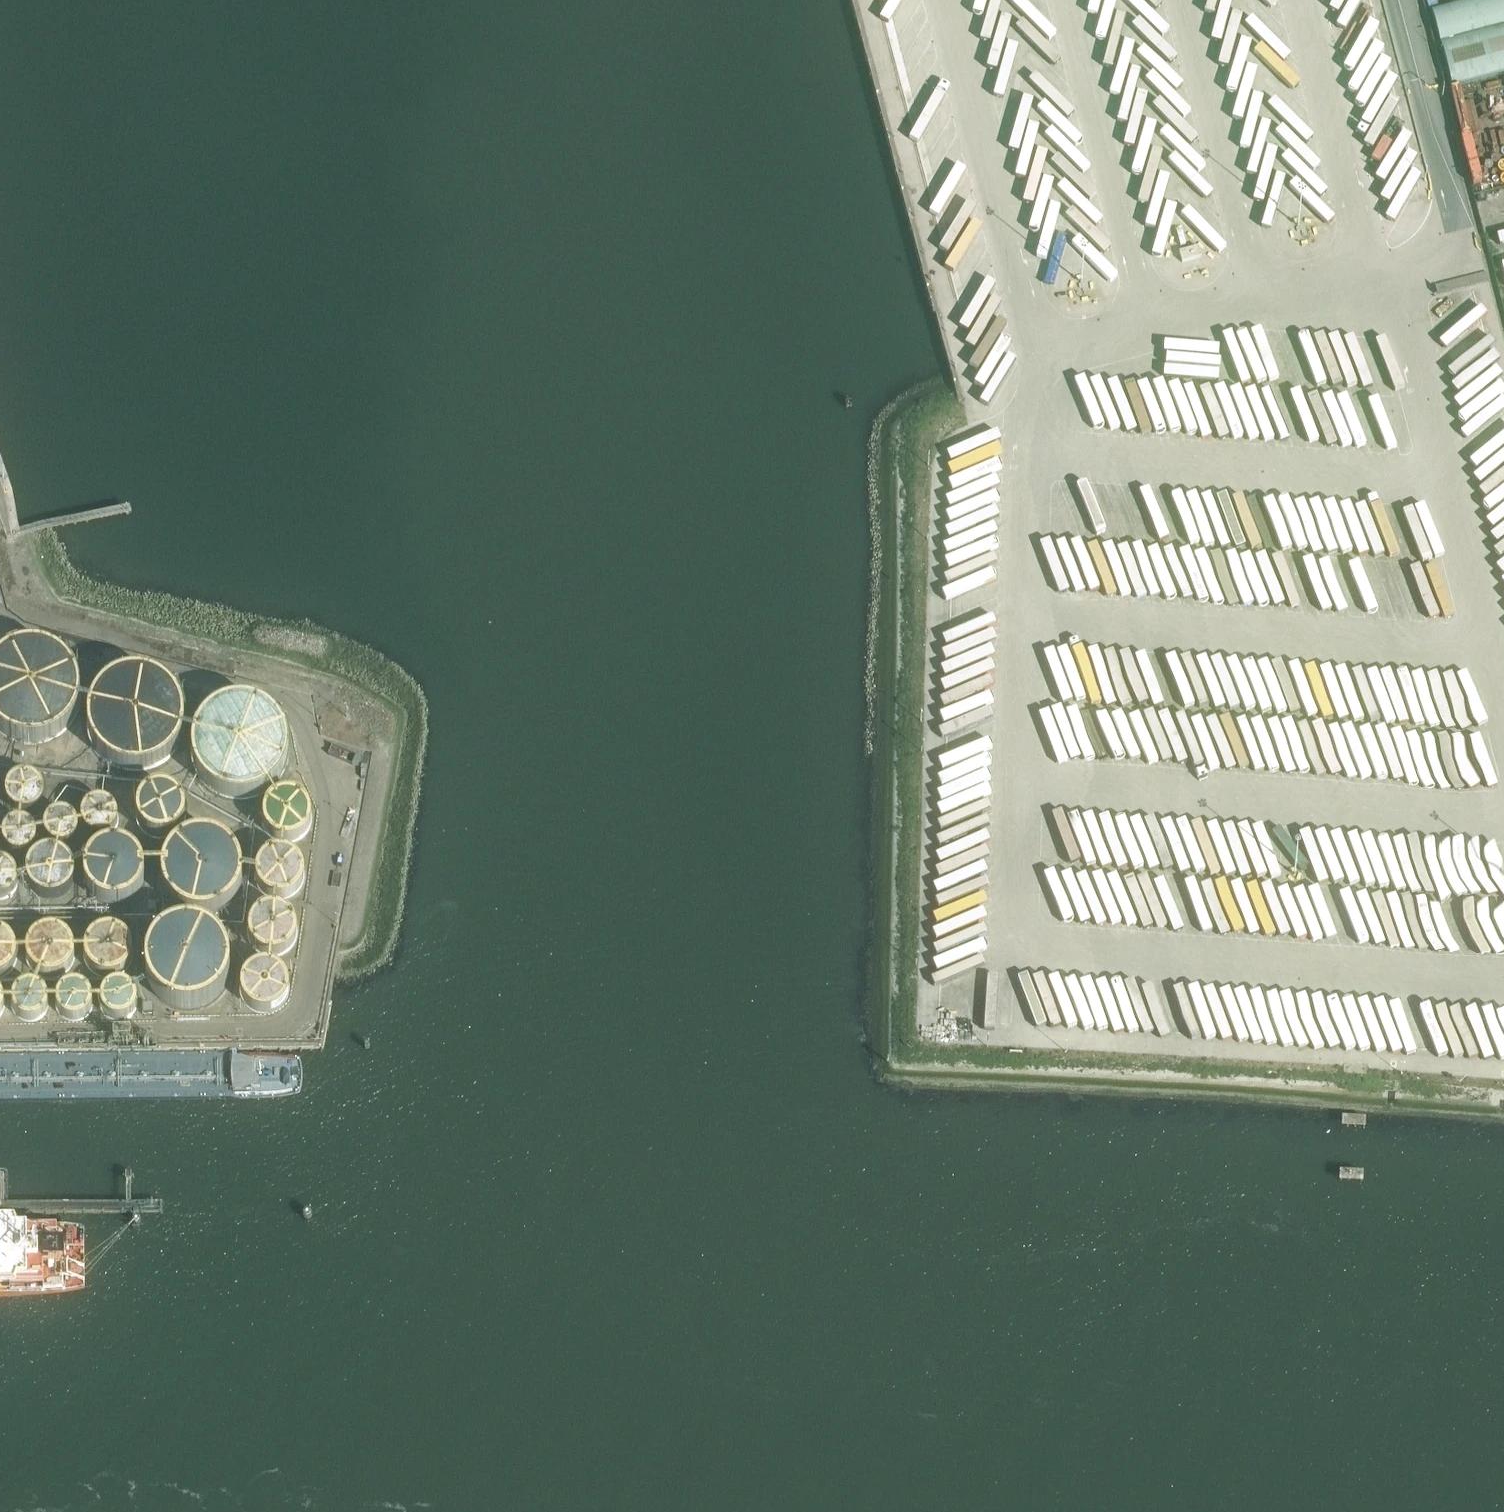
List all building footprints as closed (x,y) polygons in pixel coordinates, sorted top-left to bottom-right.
[(1440,46),(1452,89),(1503,75),(1503,29),(1440,46)] [(78,697),(77,688),(75,680),(71,672),(66,665),(59,659),(52,654),(43,651),(34,649),(26,649),(17,651),(9,654),(1,659),(0,659),(0,734),(1,735),(9,740),(17,743),(26,745),(34,745),(43,743),(51,740),(59,735),(66,729),(71,722),(75,714),(77,706),(78,697)] [(182,730),(183,721),(182,712),(180,703),(176,695),(170,688),(163,682),(155,677),(147,674),(137,673),(128,673),(119,675),(111,679),(104,685),(97,691),(92,699),(89,707),(87,716),(87,725),(89,734),(92,743),(97,751),(104,757),(111,762),(120,766),(128,768),(138,769),(147,767),(155,764),(163,760),(170,754),(176,747),(180,739),(182,730)] [(286,757),(287,749),(286,740),(284,731),(280,723),(275,716),(268,710),(261,706),(252,702),(244,701),(235,701),(226,702),(218,706),(210,710),(204,716),(198,723),(194,731),(192,740),(191,749),(192,757),(194,766),(198,774),(204,781),(210,787),(218,792),(226,795),(235,796),(244,796),(252,795),(261,791),(268,787),(275,781),(280,774),(284,766),(286,757)] [(49,790),(48,784),(45,778),(40,775),(33,772),(26,773),(20,777),(15,783),(14,789),(15,796),(18,801),(23,805),(29,807),(37,806),(43,803),(45,800),(47,796),(49,790)] [(182,815),(182,814),(182,809),(180,804),(175,797),(171,794),(168,792),(163,791),(159,791),(151,792),(147,794),(143,798),(141,801),(138,805),(137,809),(137,814),(138,822),(140,825),(142,829),(149,834),(157,837),(161,837),(168,835),(175,831),(179,826),(180,823),(182,819),(182,815)] [(311,823),(312,818),(311,813),(310,808),(307,803),(304,799),(300,796),(295,794),(290,793),(285,793),(280,793),(275,795),(271,798),(267,801),(264,805),(262,810),(261,815),(261,820),(262,825),(264,830),(267,834),(271,838),(275,841),(280,842),(285,843),(290,843),(295,842),(300,839),(304,836),(307,832),(310,828),(311,823)] [(114,815),(114,814),(113,808),(109,802),(103,798),(97,797),(90,798),(85,802),(81,807),(79,813),(81,820),(84,826),(89,830),(96,831),(102,831),(107,828),(112,823),(114,818),(114,815)] [(76,825),(76,824),(75,818),(72,813),(67,809),(60,807),(55,807),(52,808),(47,812),(42,817),(41,824),(42,830),(45,836),(51,840),(55,841),(58,842),(65,840),(70,837),(74,831),(76,825)] [(34,834),(33,828),(30,823),(25,819),(19,817),(11,818),(6,821),(1,826),(0,831),(0,838),(0,840),(3,846),(8,849),(12,851),(16,852),(23,851),(28,847),(33,841),(34,835),(34,834)] [(141,862),(140,857),(139,851),(135,844),(131,840),(128,837),(123,834),(115,832),(110,831),(106,832),(98,834),(92,838),(87,842),(84,846),(82,851),(80,857),(80,863),(81,868),(83,874),(86,880),(89,884),(94,887),(100,890),(104,892),(111,892),(117,892),(123,890),(127,887),(132,883),(136,879),(138,874),(140,868),(141,862)] [(238,878),(238,877),(237,870),(235,862),(231,855),(226,849),(220,844),(213,840),(203,838),(196,838),(188,839),(181,842),(175,845),(170,850),(166,856),(162,864),(160,869),(159,878),(160,886),(162,892),(166,898),(170,904),(176,909),(183,913),(191,915),(198,916),(206,915),(214,913),(221,909),(227,904),(231,899),(235,892),(236,886),(238,878)] [(67,870),(67,869),(67,865),(65,861),(61,854),(54,849),(46,846),(40,847),(35,848),(28,853),(25,856),(23,860),(22,865),(21,869),(23,877),(25,881),(28,885),(31,888),(35,890),(38,891),(43,892),(47,892),(52,891),(56,889),(60,886),(65,879),(66,875),(67,870)] [(305,880),(305,875),(305,870),(303,865),(300,861),(297,857),(293,854),(288,851),(283,850),(278,850),(273,851),(268,852),(264,855),(260,859),(257,863),(255,868),(254,873),(254,878),(255,883),(257,887),(260,892),(264,895),(268,898),(273,900),(278,900),(283,900),(288,899),(293,897),(297,893),(300,890),(303,885),(305,880)] [(11,875),(10,869),(8,865),(6,863),(1,859),(0,859),(0,891),(5,887),(9,882),(11,876),(11,875)] [(298,936),(298,931),(298,926),(296,921),(294,916),(290,912),(286,909),(282,907),(277,906),(271,905),(266,906),(262,908),(257,911),(253,914),(251,918),(248,923),(247,928),(247,933),(248,938),(251,943),(253,947),(257,951),(262,953),(266,955),(271,956),(277,956),(282,954),(286,952),(290,949),(294,945),(296,941),(298,936)] [(227,980),(228,972),(227,964),(225,956),(221,949),(216,943),(210,937),(203,933),(195,931),(187,929),(179,930),(171,932),(163,935),(157,940),(151,946),(147,953),(144,960),(142,968),(142,976),(144,984),(147,992),(151,999),(157,1004),(163,1009),(171,1013),(179,1014),(187,1015),(195,1014),(203,1011),(210,1007),(216,1002),(221,995),(225,988),(227,980)] [(74,954),(74,953),(73,945),(71,942),(68,938),(61,932),(57,931),(53,930),(48,930),(43,932),(36,936),(31,943),(29,946),(28,952),(29,957),(29,960),(32,966),(34,969),(38,972),(41,974),(45,975),(50,976),(55,976),(59,974),(64,972),(67,970),(72,962),(74,954)] [(130,958),(130,953),(130,948),(128,943),(125,939),(122,935),(118,933),(113,931),(108,930),(104,930),(99,931),(94,934),(91,937),(88,941),(85,945),(84,950),(84,955),(85,960),(88,964),(91,968),(94,972),(99,974),(103,975),(108,976),(113,975),(118,973),(122,970),(125,967),(128,962),(130,958)] [(16,956),(15,952),(14,947),(10,941),(6,937),(3,935),(0,935),(0,978),(2,977),(8,973),(12,969),(14,965),(16,957),(16,956)] [(290,994),(291,989),(290,984),(289,979),(286,975),(283,971),(279,968),(275,965),(270,964),(265,963),(260,964),(255,965),(251,968),(247,971),(244,975),(242,979),(240,984),(240,989),(240,994),(242,998),(244,1003),(247,1007),(251,1010),(255,1012),(260,1013),(265,1014),(270,1013),(275,1012),(279,1010),(283,1007),(286,1003),(289,998),(290,994)] [(50,1005),(50,1004),(49,997),(47,993),(45,990),(42,988),(38,985),(30,984),(26,984),(22,985),(16,989),(13,992),(11,997),(9,1004),(11,1012),(14,1018),(17,1020),(21,1023),(29,1025),(36,1024),(40,1022),(43,1020),(46,1017),(48,1013),(50,1010),(50,1005)] [(136,1007),(137,1003),(136,998),(134,994),(132,990),(128,987),(124,985),(119,984),(115,984),(110,986),(106,988),(103,992),(101,996),(99,1000),(99,1005),(101,1009),(103,1014),(106,1017),(110,1019),(114,1021),(119,1021),(124,1020),(128,1018),(132,1015),(134,1012),(136,1007)] [(90,1009),(91,1004),(91,999),(89,995),(86,991),(82,988),(78,986),(73,986),(68,987),(64,989),(60,992),(58,996),(56,1001),(56,1005),(57,1010),(60,1014),(63,1017),(67,1020),(72,1021),(77,1021),(81,1019),(85,1017),(88,1013),(90,1009)] [(155,1006),(143,1006),(143,1014),(152,1014),(152,1018),(155,1018),(155,1006)]
